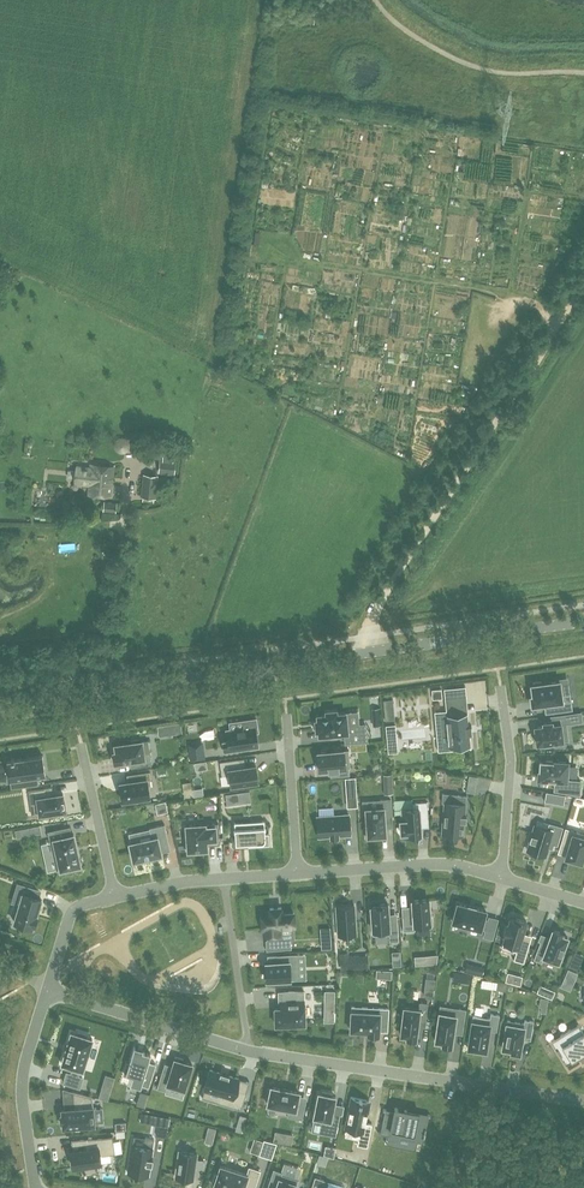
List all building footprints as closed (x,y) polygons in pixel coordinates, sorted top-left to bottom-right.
[(161,458),(160,460),(159,473),(175,474),(176,460),(161,458)] [(77,465),(74,484),(89,486),(88,493),(110,496),(111,485),(112,474),(113,474),(114,466),(90,464),(90,466),(77,465)] [(142,474),(142,476),(140,497),(156,498),(158,475),(142,474)] [(105,501),(103,510),(117,512),(118,502),(105,501)] [(530,696),(532,705),(551,703),(552,712),(573,709),(570,693),(562,694),(560,681),(542,683),(541,681),(533,682),(533,684),(531,685),(533,696),(530,696)] [(445,689),(445,697),(460,696),(460,688),(460,687),(459,687),(445,688),(444,688),(444,689),(445,689)] [(432,689),(432,699),(442,698),(442,688),(432,689)] [(446,735),(448,749),(462,748),(462,745),(470,744),(470,746),(471,746),(471,744),(470,744),(469,735),(470,735),(470,733),(472,733),(471,724),(469,724),(469,722),(468,722),(467,713),(468,713),(468,711),(467,711),(467,713),(462,714),(462,709),(447,710),(447,711),(438,712),(438,716),(445,715),(446,727),(452,726),(452,734),(446,735)] [(319,730),(320,735),(345,732),(345,738),(346,743),(367,741),(366,724),(349,725),(348,713),(336,714),(336,710),(326,711),(327,715),(318,716),(318,720),(316,721),(317,730),(319,730)] [(543,725),(535,726),(537,744),(540,743),(541,747),(554,745),(553,742),(568,740),(566,723),(583,721),(582,711),(551,715),(552,721),(543,722),(543,725)] [(372,716),(373,725),(381,725),(381,716),(372,716)] [(228,739),(222,739),(224,751),(229,750),(258,746),(256,732),(258,732),(256,718),(242,720),(244,728),(227,730),(228,739)] [(171,724),(172,734),(182,732),(181,722),(171,724)] [(386,724),(388,741),(397,741),(395,724),(386,724)] [(144,751),(142,741),(139,741),(139,739),(131,740),(131,742),(115,744),(116,752),(113,752),(114,763),(136,760),(137,767),(152,765),(150,750),(144,751)] [(200,750),(199,742),(188,744),(190,752),(200,750)] [(350,767),(349,749),(318,752),(318,755),(315,755),(316,763),(319,763),(319,770),(328,769),(328,770),(335,770),(335,776),(350,775),(349,767),(350,767)] [(9,760),(13,788),(41,784),(40,776),(47,775),(45,755),(9,760)] [(238,759),(220,761),(222,776),(229,775),(231,785),(258,781),(256,765),(239,767),(238,759)] [(539,759),(538,779),(548,779),(548,780),(555,781),(554,790),(580,795),(581,781),(568,780),(570,762),(539,759)] [(131,781),(120,783),(122,800),(150,797),(147,779),(151,778),(150,771),(130,774),(131,781)] [(469,774),(466,789),(475,790),(477,776),(469,774)] [(356,777),(346,777),(347,795),(357,794),(356,777)] [(46,795),(44,787),(28,790),(30,804),(37,803),(38,814),(39,816),(67,812),(64,792),(53,794),(46,795)] [(225,794),(227,804),(243,802),(242,791),(225,794)] [(546,791),(545,801),(555,802),(563,804),(565,795),(546,791)] [(465,815),(467,796),(459,795),(459,794),(458,794),(458,803),(444,802),(442,833),(463,835),(464,821),(466,821),(466,820),(465,820),(465,816),(467,816),(467,815),(465,815)] [(391,799),(379,800),(380,807),(366,808),(367,829),(366,829),(366,838),(377,837),(377,835),(386,835),(385,816),(392,815),(391,799)] [(404,835),(421,834),(420,818),(428,818),(427,801),(413,802),(413,808),(402,809),(403,820),(400,821),(401,833),(404,833),(404,835)] [(167,811),(165,802),(156,804),(158,813),(167,811)] [(349,814),(317,817),(319,836),(331,836),(331,837),(338,836),(338,835),(350,834),(349,814)] [(234,823),(236,844),(248,843),(248,846),(270,845),(269,833),(265,833),(264,821),(234,823)] [(205,824),(186,825),(188,851),(190,850),(191,852),(198,852),(198,850),(207,849),(206,840),(220,839),(218,823),(205,824)] [(558,827),(544,823),(542,830),(530,826),(527,835),(525,842),(523,851),(541,857),(543,848),(548,850),(549,845),(553,846),(558,827)] [(152,838),(130,843),(133,860),(162,854),(160,847),(169,845),(165,824),(150,827),(152,838)] [(33,826),(33,834),(41,833),(39,825),(33,826)] [(48,831),(57,870),(60,869),(60,870),(61,869),(63,869),(63,871),(71,869),(71,867),(79,865),(81,865),(80,864),(78,854),(76,845),(76,846),(74,835),(74,834),(72,834),(72,835),(66,836),(65,828),(48,831)] [(15,830),(17,838),(25,836),(23,829),(15,830)] [(565,830),(561,844),(569,846),(565,860),(582,864),(583,856),(583,835),(565,830)] [(23,894),(14,921),(22,924),(21,926),(29,929),(30,926),(33,927),(33,925),(34,925),(37,915),(36,915),(41,898),(34,896),(37,888),(22,884),(19,892),(23,894)] [(413,913),(402,914),(403,930),(415,930),(415,928),(431,927),(431,925),(433,925),(433,916),(430,917),(429,899),(412,900),(413,913)] [(384,908),(371,908),(376,929),(392,930),(392,901),(384,903),(384,908)] [(457,903),(452,921),(481,929),(481,928),(485,929),(483,936),(493,939),(498,920),(488,918),(488,919),(484,918),(486,910),(475,907),(469,905),(468,906),(457,903)] [(354,905),(337,906),(339,935),(356,934),(354,905)] [(265,939),(266,950),(290,948),(289,938),(280,938),(280,934),(280,928),(295,926),(294,912),(282,913),(281,907),(278,907),(278,908),(273,908),(273,907),(270,908),(270,910),(261,911),(262,929),(265,929),(265,935),(266,935),(267,939),(265,939)] [(516,951),(514,959),(524,962),(531,939),(522,936),(526,920),(516,917),(515,919),(510,918),(508,924),(506,923),(503,934),(505,935),(502,947),(516,951)] [(540,941),(534,959),(541,962),(543,959),(558,964),(559,960),(561,961),(564,953),(562,952),(568,937),(561,935),(562,933),(553,929),(547,944),(540,941)] [(266,962),(266,980),(298,979),(297,954),(280,954),(281,962),(266,962)] [(360,957),(340,958),(341,969),(361,968),(361,962),(360,957)] [(392,958),(392,965),(402,965),(401,957),(392,958)] [(568,966),(577,970),(581,963),(572,959),(568,966)] [(475,964),(473,972),(482,975),(484,967),(475,964)] [(578,973),(568,969),(565,975),(575,979),(578,973)] [(469,983),(471,974),(464,973),(462,982),(469,983)] [(424,987),(424,996),(433,996),(435,988),(424,987)] [(549,988),(546,996),(552,999),(555,991),(549,988)] [(324,990),(324,1000),(335,1000),(335,991),(324,990)] [(304,991),(282,992),(282,1000),(280,1000),(280,1007),(275,1008),(276,1024),(305,1023),(304,991)] [(407,1036),(407,1038),(416,1039),(419,1019),(426,1020),(428,1003),(420,1002),(419,1009),(404,1007),(401,1035),(407,1036)] [(389,1008),(352,1006),(350,1030),(368,1031),(368,1033),(379,1034),(380,1027),(388,1027),(389,1008)] [(442,1042),(442,1044),(452,1046),(455,1025),(463,1026),(465,1009),(451,1007),(450,1014),(439,1012),(435,1041),(442,1042)] [(324,1012),(324,1022),(334,1022),(335,1013),(324,1012)] [(486,1051),(488,1037),(489,1037),(490,1030),(489,1030),(497,1031),(500,1014),(491,1013),(490,1017),(473,1015),(468,1048),(486,1051)] [(531,1037),(534,1021),(525,1019),(524,1023),(507,1020),(507,1023),(504,1022),(503,1031),(505,1031),(502,1048),(512,1050),(511,1052),(520,1053),(523,1036),(531,1037)] [(578,1024),(551,1040),(566,1064),(583,1054),(583,1033),(578,1024)] [(82,1051),(78,1063),(89,1066),(87,1073),(82,1072),(79,1082),(95,1087),(98,1077),(94,1075),(96,1068),(98,1069),(108,1038),(102,1036),(103,1034),(94,1031),(93,1034),(88,1032),(84,1044),(83,1043),(81,1051),(82,1051)] [(123,1053),(119,1065),(136,1070),(134,1078),(141,1081),(149,1058),(144,1056),(147,1046),(130,1041),(125,1054),(123,1053)] [(184,1058),(175,1056),(170,1074),(162,1072),(157,1088),(166,1091),(168,1084),(184,1089),(192,1064),(183,1061),(184,1058)] [(209,1069),(203,1088),(219,1093),(216,1103),(240,1110),(245,1093),(234,1089),(238,1078),(209,1069)] [(264,1085),(262,1093),(264,1094),(262,1101),(284,1106),(282,1114),(297,1117),(300,1102),(292,1100),(295,1090),(284,1088),(284,1087),(278,1086),(277,1086),(267,1083),(266,1086),(264,1085)] [(101,1088),(98,1098),(107,1100),(111,1090),(101,1088)] [(92,1096),(73,1091),(74,1108),(62,1109),(62,1114),(61,1114),(61,1122),(63,1121),(63,1127),(94,1124),(92,1096)] [(319,1093),(313,1119),(324,1121),(321,1132),(336,1135),(340,1113),(332,1111),(335,1096),(332,1095),(332,1093),(322,1091),(322,1093),(319,1093)] [(138,1097),(136,1104),(146,1107),(148,1100),(138,1097)] [(355,1143),(365,1145),(369,1121),(362,1120),(365,1099),(348,1097),(343,1126),(357,1129),(355,1143)] [(385,1108),(378,1133),(389,1135),(388,1139),(399,1142),(400,1134),(410,1136),(409,1139),(425,1142),(430,1114),(421,1112),(421,1111),(394,1106),(393,1110),(385,1108)] [(159,1125),(157,1135),(165,1136),(169,1117),(152,1114),(151,1123),(159,1125)] [(240,1114),(238,1122),(245,1124),(247,1116),(240,1114)] [(115,1122),(116,1130),(127,1129),(126,1121),(115,1122)] [(284,1132),(282,1142),(291,1144),(293,1134),(284,1132)] [(153,1140),(144,1139),(143,1148),(134,1146),(133,1157),(129,1156),(126,1174),(147,1177),(149,1166),(150,1166),(151,1160),(150,1160),(153,1140)] [(272,1158),(277,1142),(264,1139),(259,1154),(272,1158)] [(117,1141),(75,1141),(76,1152),(74,1152),(75,1169),(103,1167),(103,1159),(118,1159),(117,1141)] [(325,1145),(324,1154),(334,1157),(336,1147),(325,1145)] [(319,1153),(317,1163),(325,1166),(329,1157),(319,1153)] [(187,1157),(170,1154),(165,1180),(183,1183),(185,1170),(192,1171),(194,1164),(186,1163),(187,1157)] [(260,1170),(249,1167),(247,1174),(220,1165),(217,1174),(215,1174),(212,1183),(215,1183),(214,1186),(221,1187),(254,1187),(260,1170)] [(267,1187),(295,1187),(298,1179),(280,1174),(281,1172),(272,1169),(267,1187)] [(316,1175),(311,1187),(328,1187),(327,1187),(330,1180),(316,1175)]
